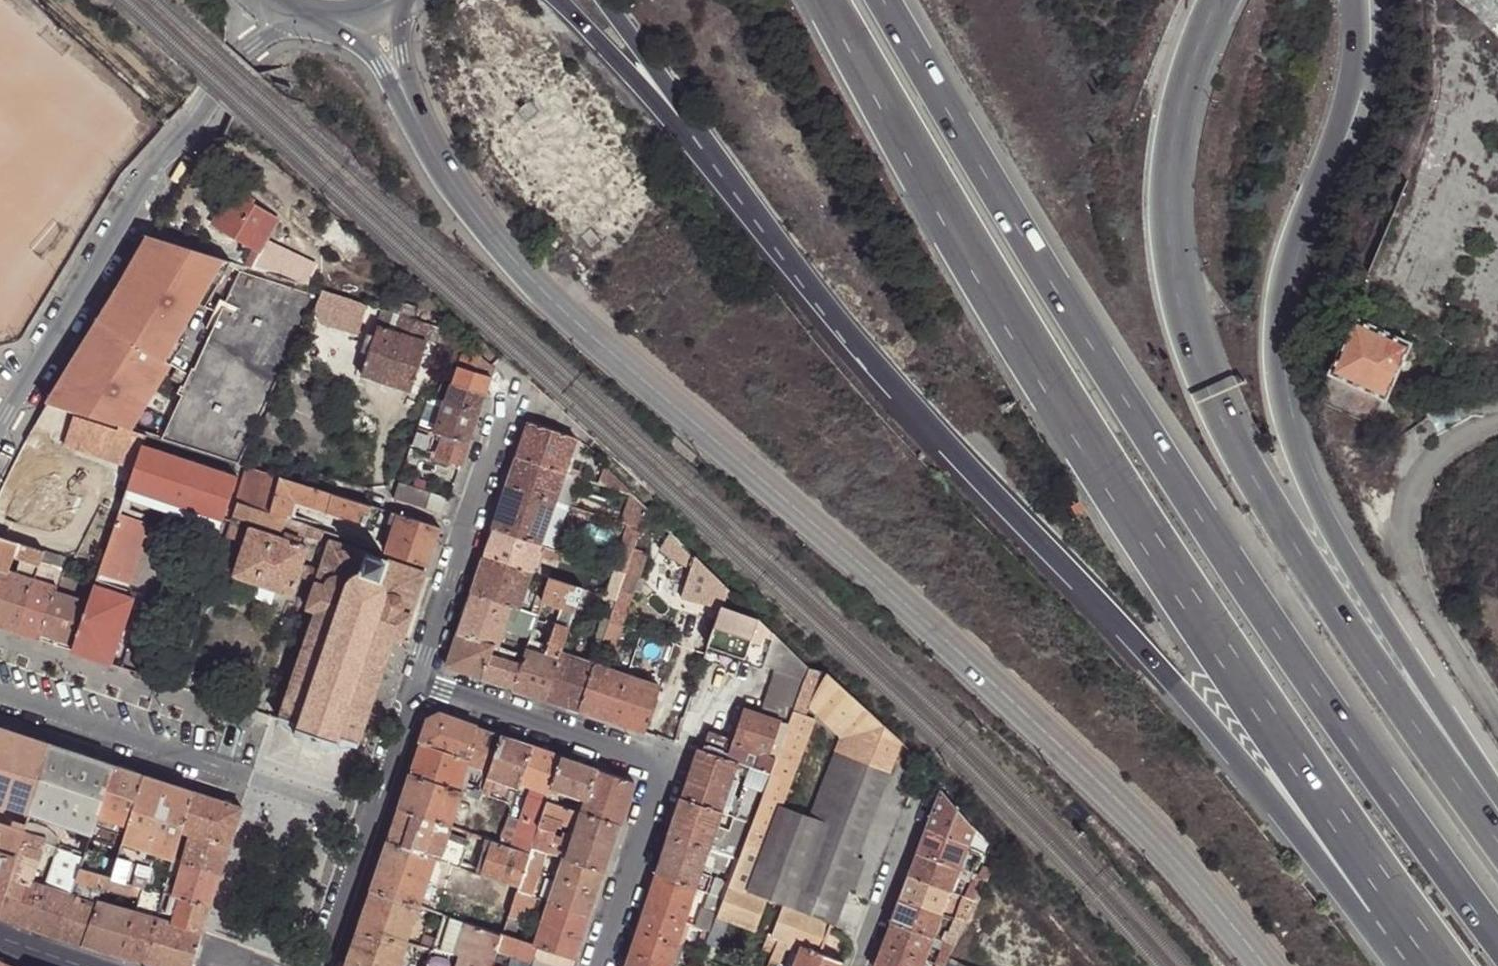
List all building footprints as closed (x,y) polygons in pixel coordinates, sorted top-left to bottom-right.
[(234,189),(231,193),(245,201),(248,197),(234,189)] [(245,201),(231,193),(221,210),(227,214),(218,227),(255,249),(259,252),(264,244),(278,221),(251,205),(245,201)] [(213,223),(218,227),(227,214),(221,210),(213,223)] [(121,428),(132,432),(172,360),(168,358),(228,261),(149,236),(46,404),(77,414),(121,428)] [(255,249),(246,267),(276,276),(286,256),(264,244),(259,252),(255,249)] [(276,276),(246,267),(164,442),(194,451),(248,468),(251,455),(250,454),(315,313),(323,291),(307,286),(300,284),(276,276)] [(362,304),(323,291),(315,313),(355,326),(358,317),(362,304)] [(394,301),(390,312),(401,316),(418,321),(422,309),(406,303),(405,304),(394,301)] [(366,305),(362,304),(358,317),(362,318),(366,305)] [(1354,316),(1327,371),(1382,397),(1408,343),(1382,330),(1388,317),(1369,304),(1361,320),(1354,316)] [(390,312),(382,310),(377,327),(395,333),(401,316),(390,312)] [(418,321),(401,316),(395,333),(427,344),(429,339),(433,327),(418,321)] [(377,327),(374,335),(368,354),(361,375),(411,391),(427,344),(395,333),(377,327)] [(446,345),(451,332),(433,327),(429,339),(446,345)] [(465,345),(451,332),(446,345),(463,352),(465,345)] [(304,348),(315,353),(321,337),(309,333),(302,347),(304,348)] [(368,354),(374,335),(368,333),(361,352),(368,354)] [(478,356),(465,345),(463,352),(459,367),(473,372),(478,356)] [(494,370),(478,356),(473,372),(491,378),(494,370)] [(485,395),(491,378),(473,372),(459,367),(453,384),(485,395)] [(429,396),(437,372),(432,371),(424,394),(429,396)] [(443,384),(438,399),(447,402),(452,387),(443,384)] [(452,387),(447,402),(479,413),(485,395),(453,384),(452,387)] [(479,413),(447,402),(436,432),(445,436),(469,444),(479,413)] [(77,414),(46,404),(31,431),(67,443),(77,416),(77,414)] [(654,419),(641,410),(633,418),(645,429),(654,419)] [(145,446),(148,437),(132,432),(121,428),(120,431),(77,416),(67,443),(67,445),(137,469),(145,446)] [(577,437),(529,421),(523,440),(571,454),(577,437)] [(436,433),(417,427),(411,447),(429,453),(432,444),(436,433)] [(441,447),(445,436),(436,432),(436,433),(432,444),(441,447)] [(461,465),(469,444),(445,436),(441,447),(438,455),(438,457),(461,465)] [(565,472),(571,454),(523,440),(517,457),(565,472)] [(239,479),(145,446),(137,469),(130,489),(223,521),(224,522),(239,479)] [(560,487),(565,472),(517,457),(508,485),(555,501),(560,487)] [(618,491),(632,495),(603,464),(600,461),(595,477),(596,477),(595,482),(609,487),(618,491)] [(282,479),(248,468),(243,484),(245,485),(239,502),(240,503),(270,513),(282,479)] [(573,491),(578,476),(565,472),(560,487),(573,491)] [(372,508),(282,479),(270,513),(276,516),(288,520),(295,500),(367,525),(367,524),(371,513),(372,508)] [(398,483),(393,500),(428,511),(432,494),(398,483)] [(554,504),(555,501),(508,485),(493,528),(541,543),(554,504)] [(555,501),(568,506),(573,491),(560,487),(555,501)] [(614,504),(618,491),(609,487),(605,501),(614,504)] [(223,521),(130,489),(127,498),(220,531),(223,521)] [(612,508),(643,518),(646,508),(632,495),(618,491),(614,504),(612,508)] [(1078,502),(1070,507),(1074,515),(1083,510),(1078,502)] [(276,516),(270,513),(240,503),(235,518),(248,522),(271,530),(276,516)] [(546,546),(550,547),(563,507),(554,504),(541,543),(546,546)] [(656,525),(668,529),(646,508),(643,518),(643,521),(656,525)] [(593,521),(595,515),(578,509),(574,520),(586,524),(588,519),(593,521)] [(380,516),(371,513),(367,524),(377,527),(380,516)] [(121,514),(96,586),(126,596),(151,523),(121,514)] [(399,517),(392,514),(389,524),(396,527),(399,517)] [(288,520),(276,516),(271,530),(283,534),(288,520)] [(396,527),(388,553),(428,567),(440,529),(399,517),(396,527)] [(248,522),(235,518),(233,523),(231,528),(242,531),(245,532),(248,522)] [(306,526),(288,520),(283,534),(287,535),(301,540),(303,535),(320,541),(323,532),(306,526)] [(647,552),(656,525),(643,521),(640,530),(625,573),(616,601),(612,613),(603,640),(602,644),(601,646),(613,651),(632,596),(633,592),(638,578),(640,578),(648,553),(647,552)] [(625,573),(640,530),(629,526),(614,569),(625,573)] [(242,531),(231,528),(227,539),(238,543),(242,531)] [(539,550),(541,543),(493,528),(483,557),(531,572),(539,550)] [(308,549),(298,546),(284,541),(251,529),(235,577),(292,597),(299,577),(303,565),(308,549)] [(681,558),(685,547),(669,530),(662,552),(681,558)] [(298,546),(301,540),(287,535),(284,541),(298,546)] [(19,546),(0,539),(0,570),(10,573),(14,559),(19,546)] [(362,573),(368,554),(331,541),(320,571),(317,582),(326,585),(329,580),(330,579),(335,577),(336,578),(341,579),(342,580),(345,584),(346,585),(346,591),(349,579),(352,575),(354,573),(357,573),(362,573)] [(40,567),(41,563),(44,554),(19,546),(14,559),(21,561),(40,567)] [(547,555),(550,547),(546,546),(544,552),(539,550),(531,572),(540,575),(547,555)] [(559,559),(562,551),(550,547),(547,555),(559,559)] [(53,567),(63,570),(67,559),(45,552),(44,554),(41,563),(53,567)] [(338,741),(357,747),(394,639),(403,612),(403,608),(403,605),(401,602),(399,600),(396,599),(393,598),(390,599),(388,600),(385,602),(383,606),(384,604),(387,593),(388,587),(387,585),(386,582),(382,579),(387,561),(368,554),(362,573),(357,573),(354,573),(352,575),(349,579),(346,591),(346,585),(345,584),(342,580),(341,579),(336,578),(335,577),(330,579),(329,580),(326,585),(316,612),(279,720),(297,727),(297,729),(295,729),(294,733),(295,734),(295,735),(303,737),(303,739),(305,740),(306,738),(315,742),(325,745),(325,746),(328,747),(328,746),(335,749),(336,747),(338,749),(339,744),(338,743),(338,741)] [(529,577),(531,572),(483,557),(471,593),(511,606),(519,608),(529,577)] [(720,608),(727,589),(694,557),(681,597),(720,608)] [(219,565),(221,560),(214,558),(208,575),(214,577),(217,570),(219,565)] [(38,573),(40,567),(21,561),(17,575),(35,581),(38,573)] [(411,615),(425,574),(387,561),(382,579),(386,582),(387,585),(388,587),(387,593),(384,604),(383,606),(385,602),(388,600),(390,599),(393,598),(396,599),(399,600),(401,602),(403,605),(403,608),(403,612),(411,615)] [(49,578),(53,567),(41,563),(40,567),(38,573),(49,578)] [(317,582),(320,571),(303,565),(299,577),(317,583),(317,582)] [(616,601),(625,573),(614,569),(604,597),(616,601)] [(35,581),(17,575),(10,573),(0,570),(0,628),(17,634),(35,581)] [(538,580),(540,575),(531,572),(529,577),(538,580)] [(49,578),(38,573),(35,581),(46,585),(49,578)] [(565,583),(582,589),(585,580),(568,574),(565,583)] [(543,601),(549,579),(540,575),(538,580),(533,598),(543,601)] [(57,589),(55,593),(69,598),(74,582),(61,578),(57,589)] [(578,601),(582,589),(565,583),(549,579),(543,601),(555,605),(562,607),(575,611),(578,601)] [(17,634),(39,641),(42,633),(55,593),(57,589),(46,585),(35,581),(17,634)] [(92,599),(95,589),(74,582),(69,598),(85,603),(87,597),(92,599)] [(326,585),(317,582),(317,583),(308,609),(316,612),(326,585)] [(126,596),(96,586),(95,589),(92,599),(90,605),(77,645),(74,653),(112,665),(135,599),(126,596)] [(597,608),(601,595),(582,589),(578,601),(597,608)] [(77,645),(90,605),(85,603),(69,598),(55,593),(42,633),(77,645)] [(504,629),(511,606),(471,593),(458,631),(495,644),(498,645),(504,629)] [(612,613),(616,601),(604,597),(601,595),(597,608),(612,613)] [(538,615),(541,607),(535,605),(533,613),(538,615)] [(531,637),(538,615),(533,613),(519,608),(511,606),(504,629),(531,637)] [(720,608),(707,646),(744,659),(756,621),(720,608)] [(402,642),(411,615),(403,612),(394,639),(402,642)] [(568,629),(570,624),(556,619),(555,625),(568,629)] [(807,668),(757,619),(756,621),(744,659),(761,665),(761,667),(774,671),(761,710),(787,721),(791,712),(807,668)] [(560,653),(568,629),(555,625),(548,646),(544,656),(557,661),(560,653)] [(492,655),(495,644),(458,631),(447,666),(484,678),(492,655)] [(536,642),(530,639),(526,651),(532,653),(536,642)] [(532,653),(544,656),(548,646),(536,642),(532,653)] [(522,665),(525,654),(498,645),(495,644),(492,655),(484,678),(514,688),(522,665)] [(613,651),(601,646),(599,652),(611,656),(613,651)] [(532,653),(526,651),(525,654),(522,665),(514,688),(545,698),(557,661),(544,656),(532,653)] [(594,665),(560,653),(557,661),(545,698),(580,711),(594,665)] [(626,677),(594,665),(580,711),(611,721),(626,677)] [(900,742),(826,674),(808,705),(844,737),(900,742)] [(659,688),(626,677),(611,721),(644,732),(659,688)] [(769,773),(773,758),(768,756),(780,722),(742,708),(732,742),(727,760),(737,763),(747,766),(769,773)] [(814,721),(791,712),(787,721),(786,724),(773,758),(769,773),(764,784),(750,821),(743,838),(742,844),(764,852),(781,809),(814,721)] [(674,742),(683,717),(671,713),(662,738),(674,742)] [(420,744),(466,760),(477,727),(444,716),(426,725),(420,744)] [(773,758),(786,724),(780,722),(768,756),(773,758)] [(467,764),(489,771),(501,736),(477,727),(466,760),(465,763),(467,764)] [(30,814),(50,745),(30,738),(0,728),(0,804),(30,814)] [(697,749),(727,760),(732,742),(702,733),(697,749)] [(493,779),(518,787),(519,783),(532,746),(501,736),(489,771),(487,777),(493,779)] [(888,773),(900,742),(844,737),(832,757),(809,820),(789,873),(792,884),(786,903),(832,921),(888,773)] [(912,757),(900,742),(888,773),(905,777),(912,757)] [(460,783),(467,764),(465,763),(466,760),(420,744),(412,768),(410,775),(458,791),(460,783)] [(44,819),(90,835),(96,816),(112,766),(50,745),(30,814),(44,819)] [(532,746),(519,783),(527,786),(532,787),(549,793),(551,787),(561,756),(532,746)] [(697,749),(696,750),(681,798),(721,812),(737,763),(727,760),(697,749)] [(597,769),(561,756),(551,787),(562,791),(587,799),(597,769)] [(113,822),(127,827),(145,777),(112,766),(96,816),(113,822)] [(764,784),(769,773),(747,766),(744,777),(746,778),(764,784)] [(583,812),(619,825),(633,781),(597,769),(587,799),(585,806),(583,812)] [(450,826),(462,792),(458,791),(410,775),(399,806),(398,808),(450,826)] [(148,850),(174,859),(182,831),(193,793),(145,777),(127,827),(121,842),(148,850)] [(481,794),(488,797),(490,790),(489,790),(493,779),(487,777),(481,794)] [(750,821),(764,784),(746,778),(732,815),(734,816),(750,821)] [(462,792),(475,797),(478,788),(460,783),(458,791),(462,792)] [(530,853),(532,848),(541,816),(547,800),(549,793),(532,787),(515,841),(512,847),(530,853)] [(549,793),(547,800),(558,804),(560,798),(562,791),(551,787),(549,793)] [(940,791),(939,794),(925,830),(967,846),(973,829),(940,791)] [(193,793),(182,831),(191,834),(230,847),(243,810),(193,793)] [(501,807),(503,802),(488,797),(481,794),(480,798),(480,799),(501,807)] [(717,824),(721,812),(681,798),(668,836),(708,849),(717,824)] [(547,800),(541,816),(558,822),(563,806),(561,805),(558,804),(547,800)] [(493,841),(499,843),(502,837),(511,810),(507,804),(503,802),(501,807),(495,827),(491,840),(493,841)] [(577,804),(575,810),(581,812),(583,812),(585,806),(577,804)] [(575,810),(563,806),(558,822),(557,823),(572,827),(576,829),(581,812),(575,810)] [(447,834),(450,826),(398,808),(387,841),(435,858),(439,859),(444,845),(447,834)] [(765,896),(786,903),(792,884),(789,873),(809,820),(781,809),(764,852),(748,894),(764,900),(765,896)] [(604,872),(619,825),(583,812),(581,812),(576,829),(574,836),(566,859),(604,872)] [(27,824),(32,826),(41,829),(44,819),(30,814),(27,824)] [(0,823),(0,825),(10,828),(13,819),(3,816),(0,823)] [(96,816),(90,835),(98,838),(104,840),(107,839),(113,822),(96,816)] [(545,852),(548,853),(554,835),(557,823),(558,822),(541,816),(532,848),(545,852)] [(729,829),(717,824),(708,849),(719,853),(736,859),(742,844),(743,838),(750,821),(734,816),(729,829)] [(476,835),(491,840),(495,827),(480,822),(476,835)] [(17,831),(24,833),(26,826),(18,824),(17,831)] [(26,826),(24,833),(29,835),(32,826),(27,824),(26,826)] [(11,877),(24,833),(17,831),(10,828),(0,825),(0,914),(11,877)] [(32,826),(29,835),(46,840),(48,834),(45,831),(41,829),(32,826)] [(990,848),(973,829),(967,846),(982,853),(987,854),(990,848)] [(925,830),(916,854),(958,869),(967,846),(925,830)] [(24,833),(11,877),(30,883),(46,840),(29,835),(24,833)] [(563,858),(566,859),(574,836),(569,834),(564,833),(562,838),(554,835),(548,853),(557,856),(563,858)] [(191,834),(183,863),(220,876),(230,847),(191,834)] [(469,842),(447,834),(444,845),(465,853),(469,842)] [(90,835),(84,853),(89,855),(98,838),(90,835)] [(696,887),(708,849),(668,836),(655,875),(696,887)] [(499,843),(512,847),(515,841),(502,837),(499,843)] [(58,844),(57,848),(71,853),(73,847),(70,843),(57,840),(56,843),(58,844)] [(422,898),(435,858),(387,841),(371,890),(419,906),(422,898)] [(518,886),(530,853),(512,847),(499,843),(493,841),(492,846),(483,874),(496,879),(507,883),(518,886)] [(137,885),(145,888),(151,868),(154,861),(146,858),(148,850),(121,842),(119,847),(111,878),(137,885)] [(478,872),(483,874),(492,846),(487,844),(478,872)] [(764,852),(742,844),(736,859),(730,873),(728,880),(726,887),(748,894),(764,852)] [(105,876),(111,878),(119,847),(108,845),(102,848),(94,872),(105,876)] [(458,866),(461,867),(462,862),(465,853),(444,845),(439,859),(458,866)] [(57,848),(54,857),(60,859),(67,861),(71,853),(57,848)] [(531,896),(545,852),(532,848),(530,853),(518,886),(517,891),(531,896)] [(998,857),(990,848),(987,854),(982,853),(971,874),(977,876),(987,880),(998,857)] [(44,888),(70,897),(75,881),(79,867),(83,857),(71,853),(67,861),(64,869),(63,868),(60,876),(49,873),(44,888)] [(83,857),(79,867),(91,871),(96,857),(89,855),(84,853),(83,857)] [(730,873),(736,859),(719,853),(714,867),(730,873)] [(916,854),(908,877),(950,892),(955,876),(958,869),(916,854)] [(596,896),(604,872),(566,859),(563,858),(561,864),(549,903),(589,916),(596,896)] [(52,862),(51,865),(63,868),(64,869),(67,861),(60,859),(58,864),(52,862)] [(175,889),(173,896),(179,898),(209,907),(220,876),(183,863),(175,889)] [(471,880),(474,871),(470,870),(461,867),(458,866),(455,874),(471,880)] [(75,881),(101,889),(102,887),(105,876),(94,872),(91,871),(79,867),(75,881)] [(145,888),(164,894),(166,887),(169,874),(151,868),(145,888)] [(971,874),(958,869),(955,876),(973,883),(977,876),(971,874)] [(685,922),(692,897),(696,887),(655,875),(643,910),(685,922)] [(134,897),(137,885),(111,878),(105,876),(102,887),(134,897)] [(973,883),(965,898),(976,902),(987,880),(977,876),(973,883)] [(32,928),(44,888),(30,883),(11,877),(0,914),(0,918),(32,928)] [(908,877),(899,899),(941,914),(950,892),(908,877)] [(726,887),(728,880),(722,878),(717,890),(723,892),(726,887)] [(506,887),(507,883),(496,879),(495,884),(506,887)] [(70,897),(96,905),(97,903),(101,889),(75,881),(70,897)] [(517,891),(518,886),(507,883),(506,887),(495,921),(491,931),(502,935),(509,916),(517,891)] [(137,903),(160,909),(164,894),(145,888),(137,885),(134,897),(139,898),(137,903)] [(718,907),(723,892),(717,890),(705,886),(701,900),(718,907)] [(166,887),(164,894),(173,896),(175,889),(166,887)] [(748,894),(726,887),(723,892),(718,907),(716,914),(727,918),(753,928),(764,900),(748,894)] [(32,928),(57,937),(70,897),(44,888),(32,928)] [(405,944),(419,906),(371,890),(356,932),(405,944)] [(531,896),(517,891),(509,916),(520,920),(527,922),(528,919),(536,898),(531,896)] [(157,919),(157,921),(172,925),(179,898),(173,896),(164,894),(160,909),(157,919)] [(57,937),(82,946),(96,905),(70,897),(57,937)] [(172,925),(202,934),(209,907),(179,898),(172,925)] [(419,906),(435,912),(438,903),(422,898),(419,906)] [(965,898),(954,919),(965,923),(976,902),(965,898)] [(899,899),(890,923),(932,938),(941,914),(899,899)] [(82,946),(123,957),(134,913),(97,903),(96,905),(82,946)] [(134,913),(157,919),(160,909),(137,903),(134,913)] [(582,938),(589,916),(549,903),(542,923),(582,938)] [(773,936),(777,937),(786,941),(801,947),(820,954),(829,931),(832,921),(786,903),(773,936)] [(678,942),(685,922),(643,910),(637,929),(678,942)] [(123,957),(144,963),(157,921),(157,919),(134,913),(123,957)] [(727,918),(716,914),(713,920),(711,928),(719,932),(721,933),(727,918)] [(520,920),(509,916),(502,935),(513,938),(520,920)] [(711,928),(713,920),(705,916),(701,928),(710,930),(711,928)] [(480,927),(491,931),(495,921),(484,917),(480,927)] [(954,919),(945,942),(954,946),(965,923),(954,919)] [(202,934),(172,925),(157,921),(144,963),(155,965),(193,965),(202,934)] [(502,935),(491,931),(480,927),(465,922),(453,957),(458,957),(455,965),(492,965),(497,950),(502,935)] [(574,959),(582,938),(542,923),(534,946),(539,947),(574,959)] [(890,923),(882,945),(923,961),(932,938),(890,923)] [(707,938),(710,930),(701,928),(699,935),(707,938)] [(719,932),(711,928),(710,930),(707,938),(703,950),(702,952),(708,954),(712,945),(715,946),(719,932)] [(670,964),(678,942),(637,929),(630,952),(670,964)] [(345,965),(399,965),(404,951),(406,944),(405,944),(356,932),(345,965)] [(419,933),(415,947),(430,950),(435,936),(419,933)] [(513,938),(502,935),(497,950),(533,961),(534,961),(539,947),(534,946),(513,938)] [(435,936),(430,950),(451,956),(454,941),(435,936)] [(769,960),(779,964),(786,941),(777,937),(769,960)] [(934,965),(937,965),(946,965),(949,960),(954,946),(945,942),(934,965)] [(406,944),(404,951),(412,953),(411,960),(431,965),(455,965),(458,957),(453,957),(451,956),(430,950),(415,947),(406,944)] [(874,965),(921,965),(923,961),(882,945),(874,965)] [(574,959),(539,947),(534,961),(553,965),(572,965),(574,959)] [(843,963),(820,954),(801,947),(794,965),(842,965),(843,963)] [(533,961),(497,950),(492,965),(531,965),(533,961)] [(625,965),(670,965),(670,964),(630,952),(625,965)] [(699,960),(690,957),(688,965),(697,965),(699,960)]
